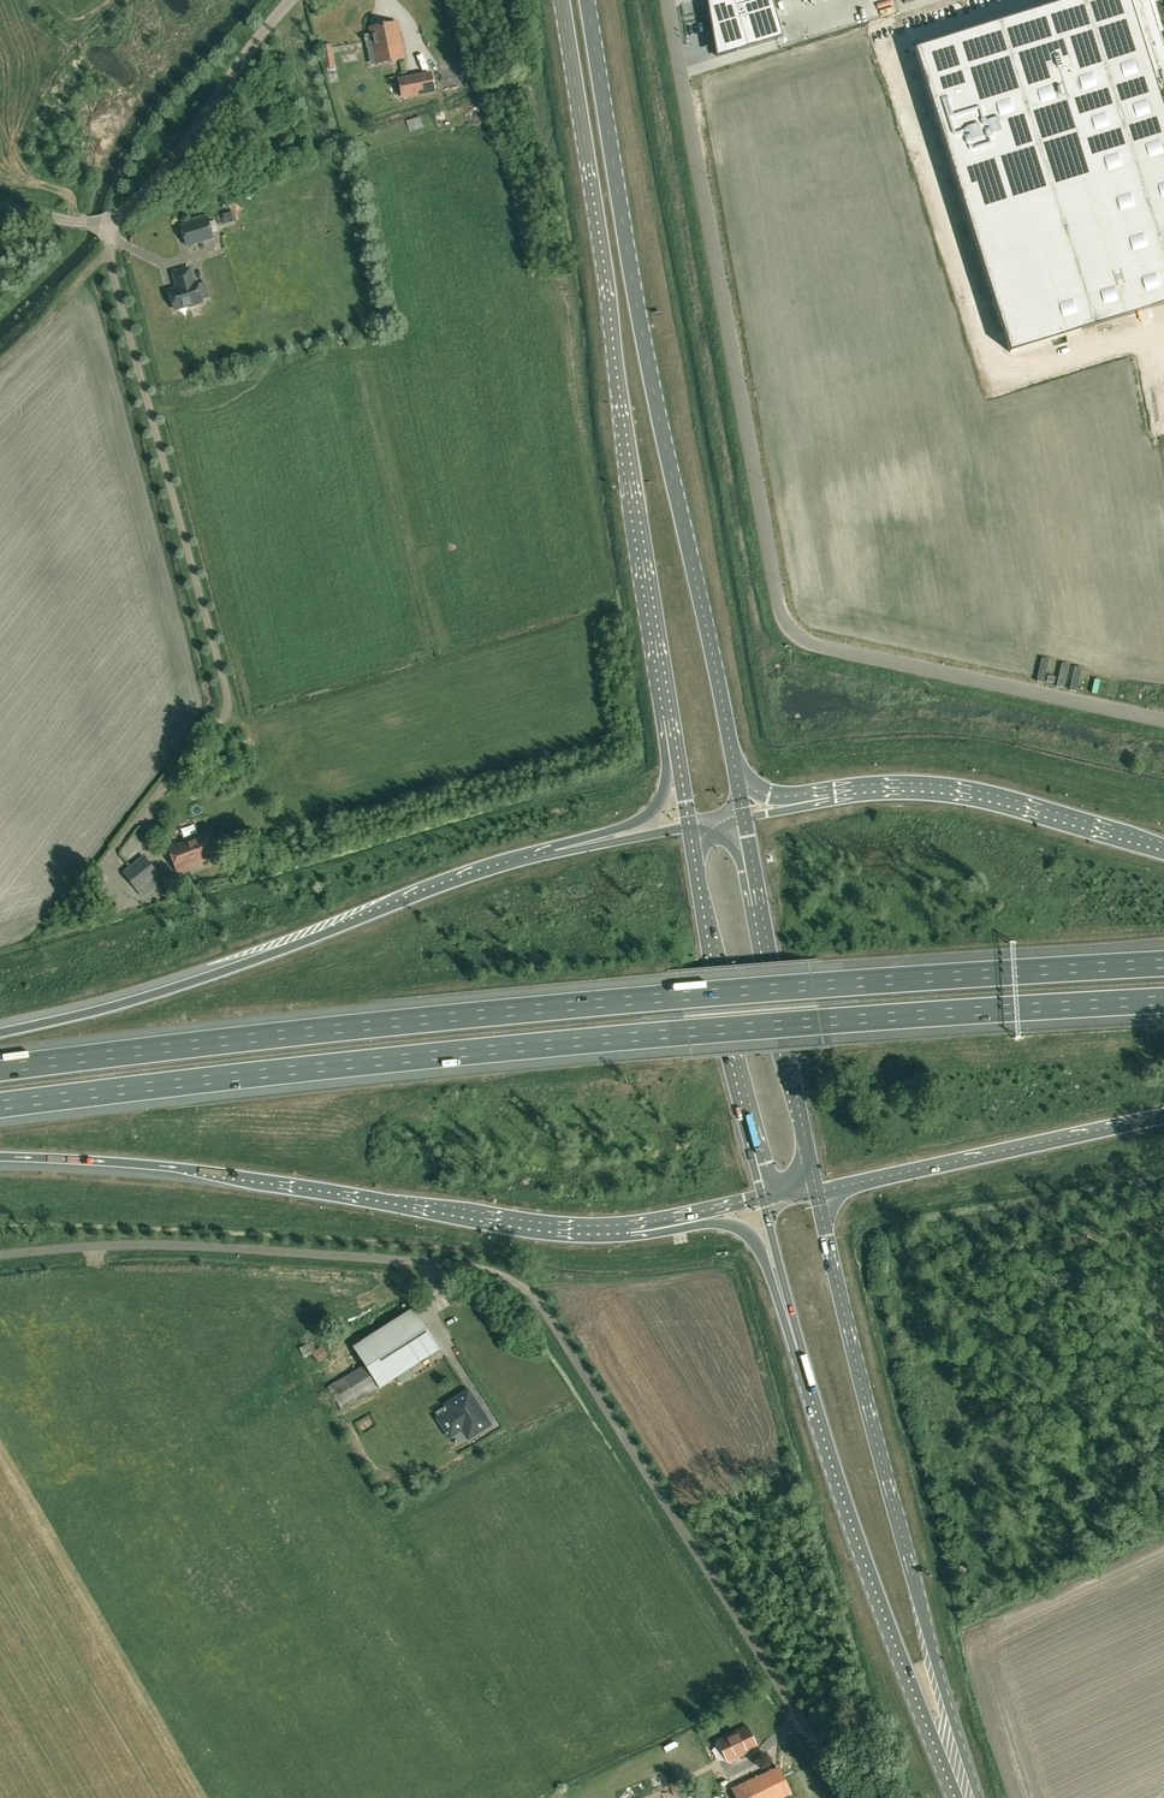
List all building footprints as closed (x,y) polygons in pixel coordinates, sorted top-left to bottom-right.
[(716,57),(782,37),(771,0),(706,0),(716,57)] [(915,49),(1010,353),(1080,331),(1080,330),(1163,304),(1163,49),(1149,1),(1152,0),(1070,0),(915,49)] [(369,27),(370,34),(364,35),(365,38),(364,38),(365,42),(365,41),(367,48),(373,47),(374,55),(395,51),(393,41),(398,40),(396,32),(391,33),(389,23),(369,27)] [(397,58),(417,55),(414,41),(407,43),(409,51),(396,53),(397,58)] [(417,54),(392,61),(395,71),(420,64),(417,54)] [(324,59),(326,66),(334,65),(333,58),(324,59)] [(466,74),(462,59),(440,65),(445,80),(466,74)] [(402,97),(434,91),(430,73),(399,80),(402,97)] [(456,88),(454,80),(446,82),(447,90),(456,88)] [(226,223),(234,221),(231,211),(224,213),(225,217),(222,218),(223,224),(226,223)] [(186,245),(203,240),(201,232),(210,229),(208,219),(181,226),(186,245)] [(178,289),(169,291),(174,309),(190,305),(190,307),(200,305),(199,302),(202,301),(197,283),(193,284),(189,269),(174,274),(178,289)] [(177,870),(214,856),(205,833),(168,847),(177,870)] [(244,851),(233,854),(236,864),(247,861),(244,851)] [(158,874),(144,856),(123,873),(126,877),(137,891),(158,874)] [(478,1002),(505,1000),(504,991),(477,992),(478,1002)] [(676,1237),(678,1247),(693,1245),(691,1235),(676,1237)] [(380,1388),(440,1348),(414,1308),(353,1347),(380,1388)] [(311,1368),(320,1363),(319,1361),(329,1357),(318,1337),(299,1346),(311,1368)] [(377,1388),(363,1366),(346,1377),(346,1376),(328,1387),(341,1409),(377,1388)] [(448,1404),(452,1411),(440,1419),(455,1443),(456,1445),(465,1439),(466,1441),(490,1426),(488,1424),(480,1412),(479,1412),(475,1407),(477,1406),(468,1392),(448,1404)] [(743,1754),(746,1752),(752,1750),(757,1747),(746,1725),(717,1739),(728,1762),(743,1754)] [(756,1776),(732,1788),(737,1797),(767,1797),(756,1776)]
